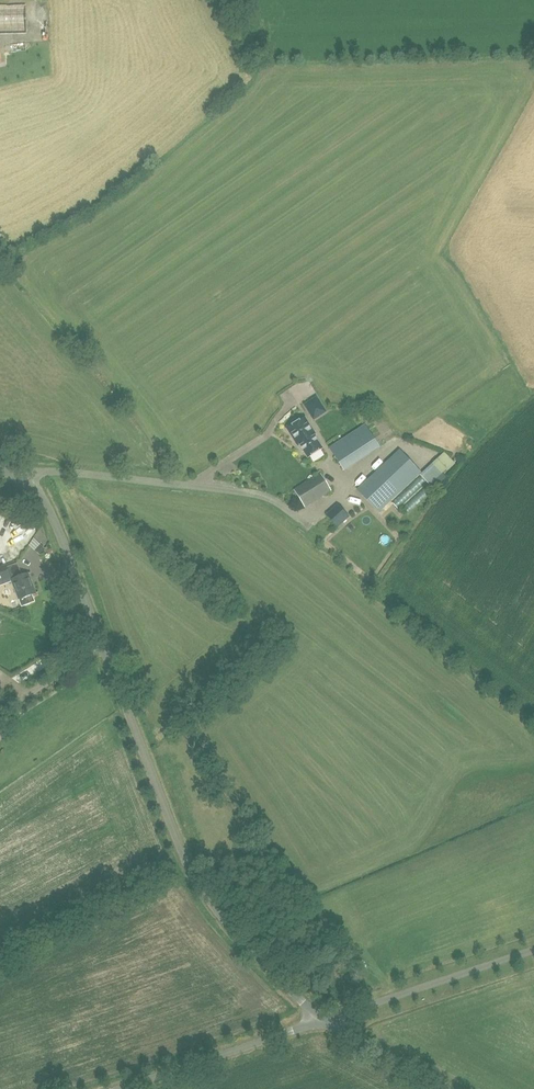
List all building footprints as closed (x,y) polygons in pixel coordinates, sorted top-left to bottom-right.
[(26,34),(26,6),(0,7),(0,34),(26,34)] [(302,452),(303,451),(308,457),(322,447),(313,434),(315,433),(304,417),(294,424),(293,423),(287,427),(288,428),(286,429),(295,443),(297,441),(300,446),(299,447),(302,452)] [(344,469),(379,446),(364,424),(329,447),(344,469)] [(378,511),(420,472),(399,450),(357,489),(378,511)] [(429,485),(443,473),(433,463),(420,475),(429,485)] [(306,506),(331,489),(321,474),(296,491),(306,506)] [(338,528),(350,517),(337,503),(326,514),(338,528)] [(39,557),(45,551),(39,546),(34,552),(39,557)] [(12,582),(21,607),(35,601),(32,595),(38,592),(36,593),(28,574),(31,573),(30,572),(12,579),(6,565),(0,567),(0,586),(12,582)]
